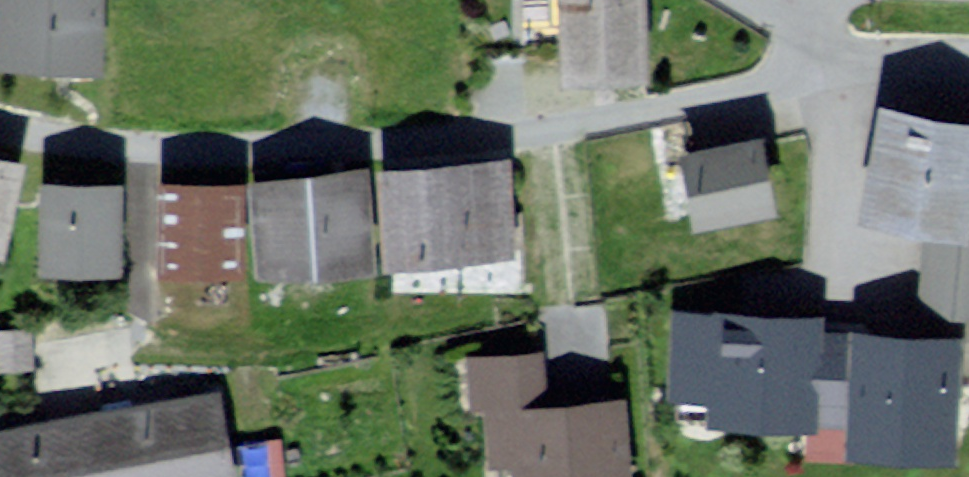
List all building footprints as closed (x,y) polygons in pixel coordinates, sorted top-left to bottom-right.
[(84,71),(90,0),(0,0),(0,64),(84,71)] [(543,71),(631,71),(631,0),(544,0),(543,71)] [(893,105),(875,203),(963,220),(968,187),(968,119),(893,105)] [(752,128),(664,140),(675,216),(762,204),(752,128)] [(0,159),(0,255),(5,257),(27,166),(0,159)] [(510,162),(376,170),(381,263),(516,255),(510,162)] [(365,173),(248,181),(254,275),(372,266),(365,173)] [(242,181),(154,183),(156,274),(244,272),(242,181)] [(118,184),(37,182),(35,269),(116,271),(118,184)] [(824,327),(687,318),(681,411),(823,420),(820,455),(948,463),(956,341),(855,334),(854,348),(853,368),(821,366),(822,348),(824,327)] [(468,357),(470,418),(488,418),(490,466),(513,465),(513,476),(622,476),(620,408),(548,411),(546,354),(468,357)] [(0,427),(0,476),(223,476),(208,391),(0,427)]
